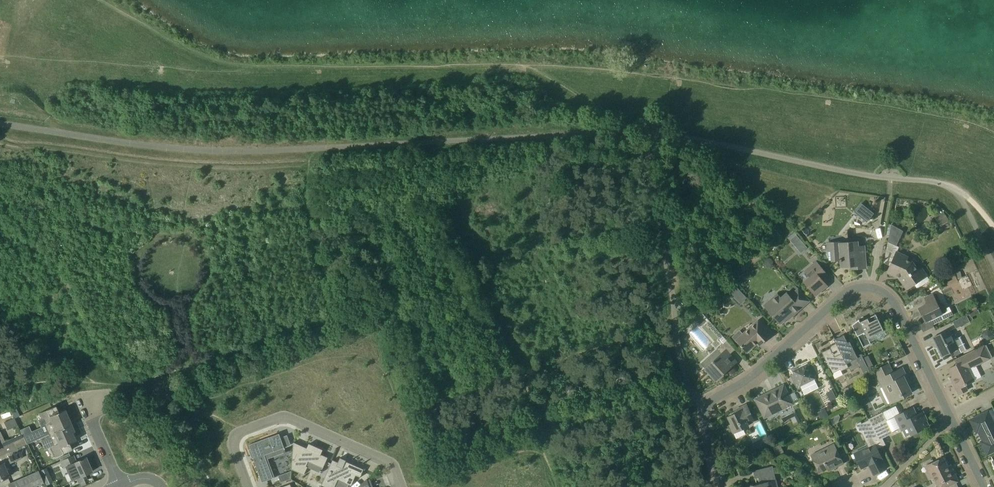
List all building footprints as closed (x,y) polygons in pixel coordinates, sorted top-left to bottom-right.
[(867,221),(875,212),(862,202),(855,211),(867,221)] [(935,217),(941,226),(949,220),(944,211),(935,217)] [(897,246),(903,231),(891,224),(888,242),(897,246)] [(790,240),(795,246),(801,240),(797,234),(790,240)] [(832,261),(840,261),(842,261),(842,266),(859,265),(858,258),(865,258),(866,267),(865,247),(858,247),(857,242),(836,243),(827,244),(827,251),(828,251),(829,261),(832,261)] [(922,267),(918,269),(913,262),(905,258),(906,256),(897,252),(888,272),(896,276),(897,276),(900,277),(901,276),(909,287),(914,284),(917,287),(919,288),(929,281),(929,279),(927,276),(928,275),(922,267)] [(820,276),(826,272),(816,261),(805,272),(810,277),(804,282),(816,295),(828,286),(820,276)] [(956,277),(948,282),(957,298),(965,294),(956,277)] [(729,291),(735,296),(741,290),(736,285),(729,291)] [(765,305),(765,306),(781,324),(791,315),(792,317),(810,301),(798,288),(789,296),(787,292),(781,298),(777,294),(765,305)] [(926,322),(931,319),(948,311),(944,303),(939,306),(933,294),(925,298),(928,304),(919,308),(926,322)] [(968,309),(970,313),(978,309),(976,305),(968,309)] [(871,343),(868,338),(884,331),(876,314),(860,322),(859,320),(853,324),(858,335),(864,347),(871,343)] [(967,315),(954,321),(957,327),(970,321),(967,315)] [(931,319),(921,324),(924,330),(934,325),(931,319)] [(739,344),(739,343),(748,352),(760,341),(762,344),(769,337),(763,330),(765,328),(758,320),(743,334),(740,330),(732,337),(739,344)] [(960,337),(954,340),(949,329),(933,337),(943,356),(953,351),(955,356),(967,350),(960,337)] [(861,354),(857,356),(850,341),(848,343),(844,335),(834,339),(836,343),(829,347),(830,348),(822,352),(831,369),(836,378),(843,374),(842,371),(849,367),(851,371),(861,366),(865,375),(869,376),(870,373),(866,364),(864,360),(861,354)] [(735,350),(728,341),(723,336),(720,339),(724,343),(717,349),(701,364),(716,380),(733,365),(731,362),(734,360),(730,354),(735,350)] [(969,369),(983,362),(991,358),(985,345),(977,349),(957,359),(959,363),(949,369),(954,380),(953,381),(959,394),(968,390),(965,385),(972,382),(968,375),(971,373),(969,369)] [(793,373),(791,374),(799,391),(819,381),(811,365),(809,366),(808,363),(792,371),(793,373)] [(891,403),(912,393),(906,380),(908,379),(902,368),(893,373),(889,364),(875,371),(891,403)] [(794,403),(784,385),(755,399),(765,417),(794,403)] [(738,410),(738,411),(738,412),(728,417),(732,424),(730,425),(734,433),(749,425),(748,424),(755,421),(747,404),(739,408),(738,408),(738,409),(738,410)] [(856,404),(848,408),(851,414),(859,410),(856,404)] [(49,434),(69,425),(67,422),(70,421),(65,409),(55,414),(52,407),(39,413),(49,434)] [(822,419),(829,416),(825,408),(818,412),(822,419)] [(927,420),(923,412),(912,417),(909,410),(895,416),(905,438),(907,438),(912,436),(913,436),(912,434),(929,426),(926,420),(927,420)] [(991,423),(993,423),(988,412),(971,420),(977,431),(979,430),(984,441),(982,442),(988,453),(993,450),(993,429),(991,423)] [(873,427),(886,420),(882,413),(869,420),(873,427)] [(882,445),(873,427),(869,420),(861,423),(861,422),(857,423),(856,427),(858,431),(862,433),(869,446),(851,455),(855,462),(858,461),(862,468),(869,465),(874,475),(886,469),(881,458),(882,458),(877,448),(882,445)] [(883,437),(892,433),(886,420),(873,427),(882,445),(886,443),(883,437)] [(65,445),(76,440),(69,425),(49,434),(53,445),(51,446),(56,456),(68,451),(65,445)] [(20,430),(22,434),(26,444),(35,440),(31,431),(29,426),(20,430)] [(17,448),(26,444),(22,434),(13,438),(5,441),(0,431),(0,455),(17,448)] [(47,433),(38,437),(44,449),(53,445),(47,433)] [(265,455),(283,448),(285,453),(287,452),(280,433),(250,444),(254,458),(263,482),(275,478),(275,477),(273,477),(265,455)] [(766,437),(761,439),(760,443),(760,444),(762,448),(763,448),(770,444),(766,437)] [(309,461),(323,468),(328,457),(321,454),(323,450),(316,446),(315,448),(310,445),(311,444),(309,444),(307,448),(294,442),(292,469),(304,475),(308,467),(307,466),(309,461)] [(778,456),(785,453),(780,444),(774,447),(778,456)] [(811,455),(820,472),(832,466),(833,469),(844,464),(834,444),(811,455)] [(21,456),(17,448),(0,455),(0,480),(8,476),(14,474),(9,464),(22,458),(21,456)] [(65,467),(69,474),(75,471),(78,477),(92,471),(86,457),(80,460),(80,459),(78,460),(79,460),(76,461),(73,455),(71,456),(61,460),(60,461),(64,467),(65,467)] [(322,485),(326,486),(335,486),(339,480),(352,486),(356,475),(361,477),(365,469),(346,461),(347,460),(346,460),(345,461),(341,459),(342,458),(341,457),(338,462),(333,460),(322,485)] [(934,462),(926,466),(931,477),(934,476),(937,484),(939,486),(947,486),(958,482),(952,469),(950,471),(943,458),(934,462)] [(773,468),(773,466),(754,471),(756,478),(758,477),(760,484),(750,486),(778,486),(776,480),(774,473),(777,472),(776,467),(773,468)] [(43,482),(38,471),(8,484),(9,486),(32,486),(43,482)] [(281,483),(291,479),(292,471),(279,476),(281,483)]
